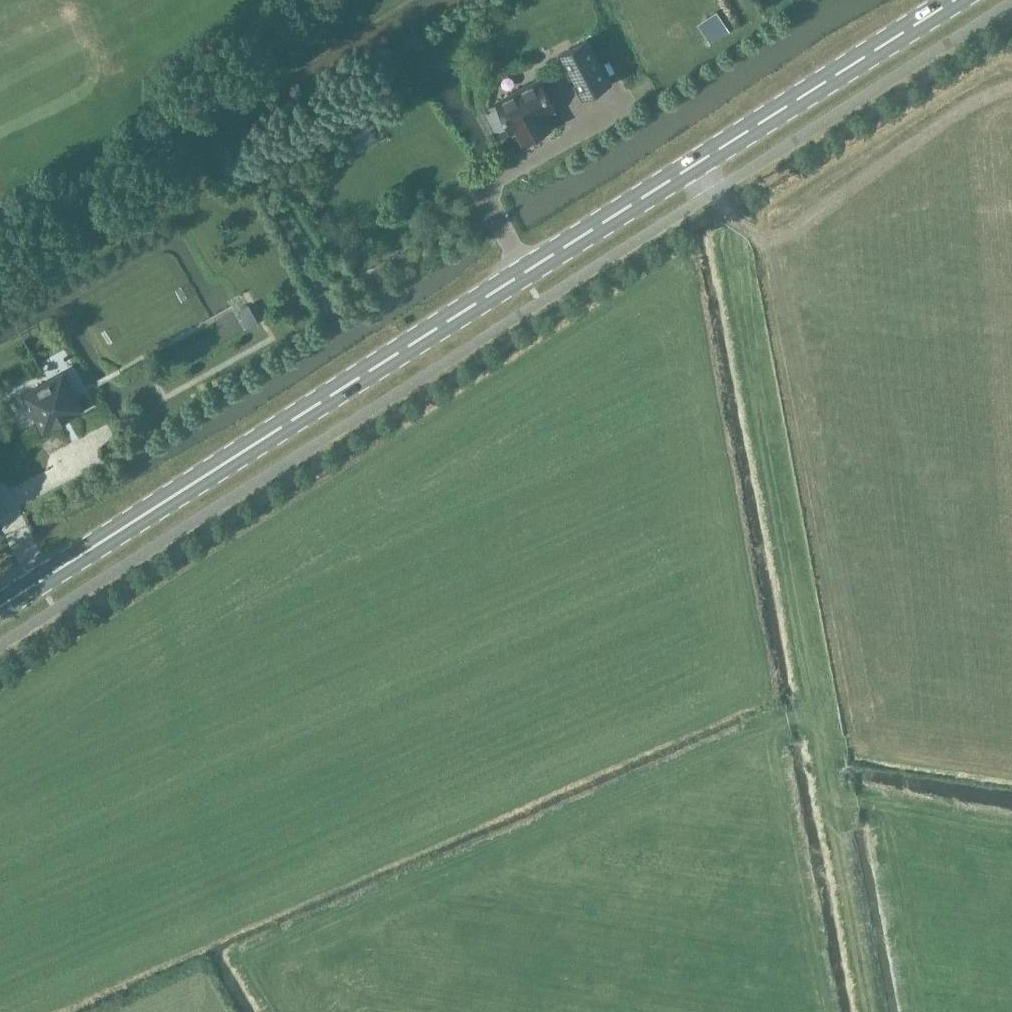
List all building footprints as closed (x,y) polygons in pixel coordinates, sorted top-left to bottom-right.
[(559,55),(583,100),(614,84),(590,39),(559,55)] [(540,78),(496,101),(513,134),(517,132),(524,145),(553,129),(547,117),(557,111),(540,78)] [(21,396),(21,397),(43,435),(85,411),(63,372),(21,396)]
